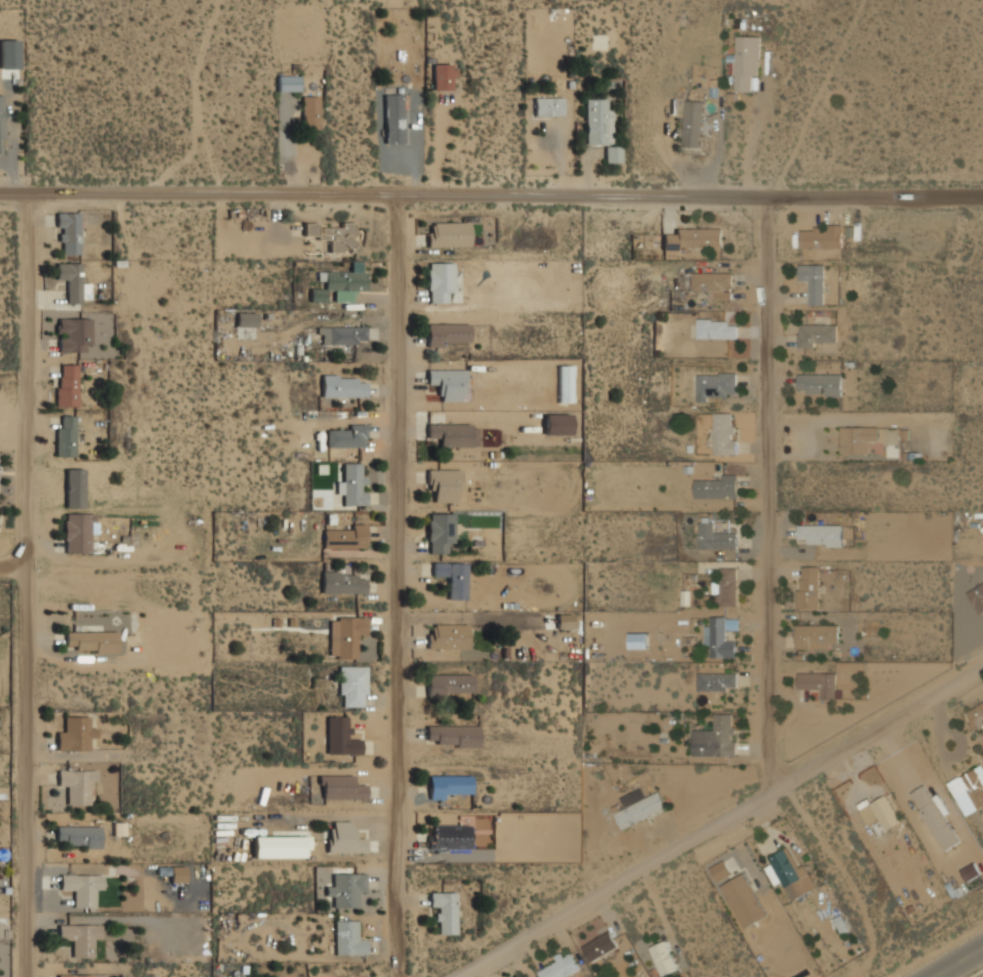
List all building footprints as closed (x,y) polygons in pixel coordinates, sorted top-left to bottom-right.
[(759,75),(760,36),(735,35),(734,91),(750,91),(750,75),(759,75)] [(432,64),(432,90),(452,90),(452,64),(432,64)] [(299,75),(276,75),(276,91),(299,91),(299,75)] [(383,143),(402,143),(402,117),(408,117),(408,94),(383,94),(383,143)] [(318,96),(301,96),(301,129),(318,129),(318,96)] [(534,115),(562,115),(562,97),(533,97),(534,115)] [(585,144),(604,144),(604,162),(620,162),(620,145),(611,145),(612,108),(605,108),(605,99),(585,99),(585,144)] [(701,147),(702,101),(685,101),(684,146),(701,147)] [(79,255),(79,213),(56,213),(56,255),(79,255)] [(427,246),(469,246),(469,222),(427,222),(427,246)] [(329,252),(360,252),(360,231),(354,231),(354,225),(303,225),(303,239),(329,239),(329,252)] [(801,248),(841,248),(841,225),(801,225),(801,248)] [(721,248),(721,229),(663,229),(663,248),(721,248)] [(89,303),(89,283),(80,283),(80,263),(55,262),(55,282),(66,282),(66,303),(89,303)] [(453,262),(427,262),(427,302),(444,302),(444,293),(453,293),(453,262)] [(823,265),(798,265),(798,283),(808,283),(808,304),(823,304),(823,265)] [(366,272),(324,271),(324,290),(310,290),(310,301),(325,301),(326,291),(333,292),(333,301),(353,302),(353,290),(365,290),(366,272)] [(731,273),(692,273),(692,291),(712,291),(712,299),(731,299),(731,273)] [(236,326),(256,326),(256,313),(236,313),(236,326)] [(56,351),(90,351),(90,318),(56,318),(56,351)] [(737,339),(737,319),(697,319),(697,339),(737,339)] [(427,346),(469,346),(469,324),(427,324),(427,346)] [(798,324),(798,347),(821,347),(821,345),(837,345),(837,324),(798,324)] [(366,345),(366,326),(318,326),(318,345),(366,345)] [(56,365),(56,406),(79,406),(79,365),(56,365)] [(557,402),(572,402),(572,366),(557,366),(557,402)] [(465,369),(427,370),(427,379),(437,379),(437,400),(465,400),(465,369)] [(736,373),(697,373),(697,399),(726,399),(726,392),(736,392),(736,373)] [(841,374),(798,374),(798,395),(841,395),(841,374)] [(321,397),(365,397),(365,376),(321,376),(321,397)] [(571,435),(571,414),(544,413),(544,434),(571,435)] [(736,455),(736,413),(714,413),(714,455),(736,455)] [(74,415),(56,415),(56,456),(74,456),(74,415)] [(470,423),(427,423),(427,435),(436,435),(436,447),(470,447),(470,423)] [(326,447),(366,447),(366,425),(326,425),(326,447)] [(875,454),(875,427),(840,427),(840,454),(875,454)] [(364,505),(366,464),(344,463),(344,482),(336,482),(336,495),(344,495),(344,504),(364,505)] [(435,501),(459,501),(459,470),(427,470),(427,491),(435,491),(435,501)] [(694,498),(737,498),(737,476),(694,476),(694,498)] [(62,553),(92,553),(92,513),(62,513),(62,553)] [(427,553),(446,552),(446,543),(454,543),(454,532),(466,531),(466,513),(427,514),(427,553)] [(737,531),(714,531),(714,522),(699,522),(699,548),(737,548),(737,531)] [(366,548),(366,525),(323,525),(323,548),(366,548)] [(842,525),(798,525),(798,543),(807,543),(807,547),(842,547),(842,525)] [(466,600),(466,563),(432,562),(432,579),(447,580),(447,600),(466,600)] [(818,609),(818,566),(798,566),(798,609),(818,609)] [(737,606),(737,568),(720,568),(720,580),(713,580),(713,595),(718,595),(718,606),(737,606)] [(365,593),(365,572),(321,572),(321,593),(365,593)] [(982,611),(982,583),(967,592),(978,613),(982,611)] [(329,658),(356,658),(356,637),(366,637),(366,616),(329,616),(329,658)] [(736,657),(736,640),(727,640),(727,631),(737,631),(738,617),(705,617),(704,647),(711,647),(711,657),(736,657)] [(467,624),(427,624),(427,649),(467,649),(467,624)] [(796,649),(829,649),(829,643),(838,643),(838,625),(796,625),(796,649)] [(116,652),(116,631),(65,631),(65,652),(116,652)] [(649,633),(630,633),(630,649),(649,649),(649,633)] [(365,706),(365,666),(338,666),(338,706),(365,706)] [(736,673),(697,673),(697,690),(736,690),(736,673)] [(835,699),(835,673),(798,673),(798,690),(817,690),(817,699),(835,699)] [(427,674),(427,696),(471,696),(471,674),(427,674)] [(982,728),(982,702),(963,713),(974,733),(982,728)] [(692,756),(736,756),(736,714),(714,714),(714,727),(692,727),(692,756)] [(56,750),(88,751),(88,740),(95,740),(95,727),(87,727),(87,717),(65,716),(65,728),(56,728),(56,750)] [(326,754),(359,754),(359,737),(349,737),(349,716),(326,716),(326,754)] [(478,726),(426,725),(426,747),(478,747),(478,726)] [(948,780),(963,816),(982,807),(982,766),(948,780)] [(86,805),(86,794),(95,794),(95,770),(58,770),(57,787),(66,787),(66,805),(86,805)] [(365,798),(365,786),(354,786),(354,775),(319,775),(319,798),(365,798)] [(428,798),(470,798),(470,775),(428,775),(428,798)] [(944,852),(961,841),(924,784),(908,795),(944,852)] [(667,809),(659,792),(614,811),(622,829),(667,809)] [(859,807),(868,826),(880,821),(885,830),(903,821),(888,792),(859,807)] [(327,821),(327,853),(364,853),(364,834),(354,834),(354,821),(327,821)] [(470,825),(428,825),(428,851),(470,851),(470,825)] [(100,826),(56,826),(56,847),(100,847),(100,826)] [(304,836),(253,836),(254,858),(304,857),(304,836)] [(793,845),(767,857),(771,865),(765,868),(774,887),(784,882),(792,899),(813,889),(793,845)] [(710,867),(718,882),(732,874),(724,860),(710,867)] [(745,872),(720,885),(743,929),(768,916),(745,872)] [(365,873),(334,873),(334,885),(326,885),(326,896),(334,896),(334,907),(355,907),(355,895),(365,895),(365,873)] [(101,875),(60,874),(60,893),(71,893),(71,908),(92,908),(92,896),(101,896),(101,875)] [(455,935),(455,892),(430,892),(430,909),(438,909),(438,935),(455,935)] [(335,955),(365,955),(365,937),(355,937),(355,920),(335,920),(335,955)] [(91,957),(91,938),(100,938),(100,924),(57,924),(58,936),(68,936),(68,957),(91,957)] [(581,947),(590,963),(618,948),(609,931),(581,947)] [(678,972),(669,940),(651,946),(660,976),(678,972)] [(581,972),(573,951),(535,967),(539,976),(569,976),(581,972)]
